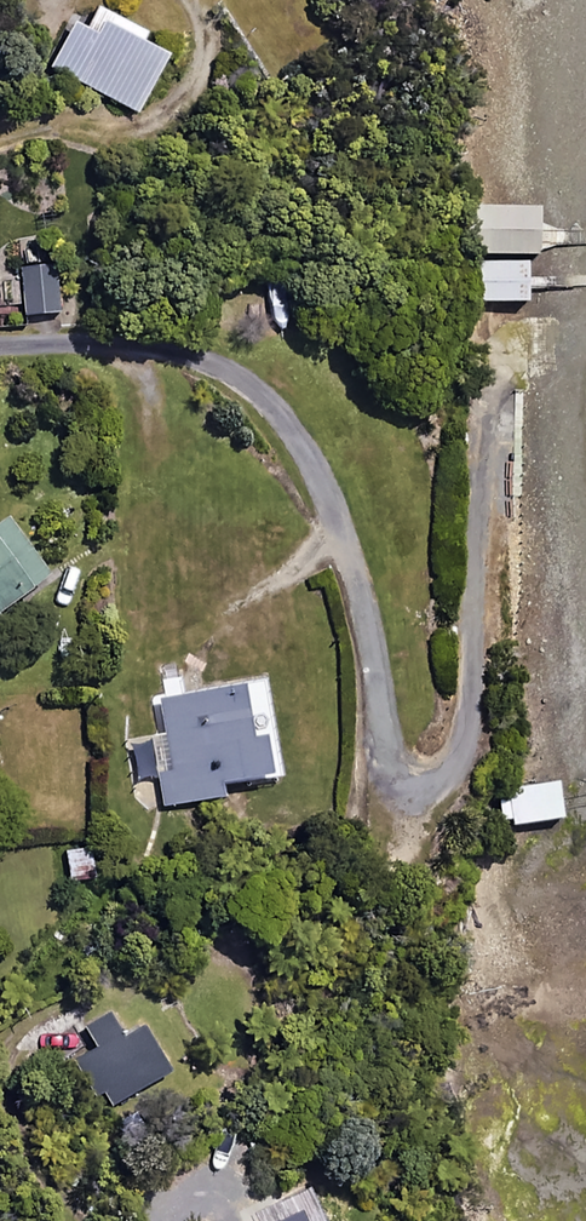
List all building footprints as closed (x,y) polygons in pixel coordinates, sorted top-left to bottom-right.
[(167,42),(93,4),(82,24),(69,17),(45,63),(133,109),(167,42)] [(535,206),(476,205),(476,252),(534,253),(535,206)] [(525,260),(479,261),(480,300),(526,299),(525,260)] [(55,262),(20,264),(22,311),(57,310),(55,262)] [(3,515),(0,517),(0,606),(45,573),(3,515)] [(276,772),(263,682),(156,697),(162,735),(131,739),(137,779),(159,776),(163,803),(219,795),(217,781),(276,772)] [(560,817),(555,779),(506,786),(511,824),(560,817)] [(93,874),(89,845),(62,848),(66,877),(93,874)] [(123,1033),(105,1005),(49,1040),(60,1058),(77,1047),(112,1103),(169,1068),(140,1021),(123,1033)]
